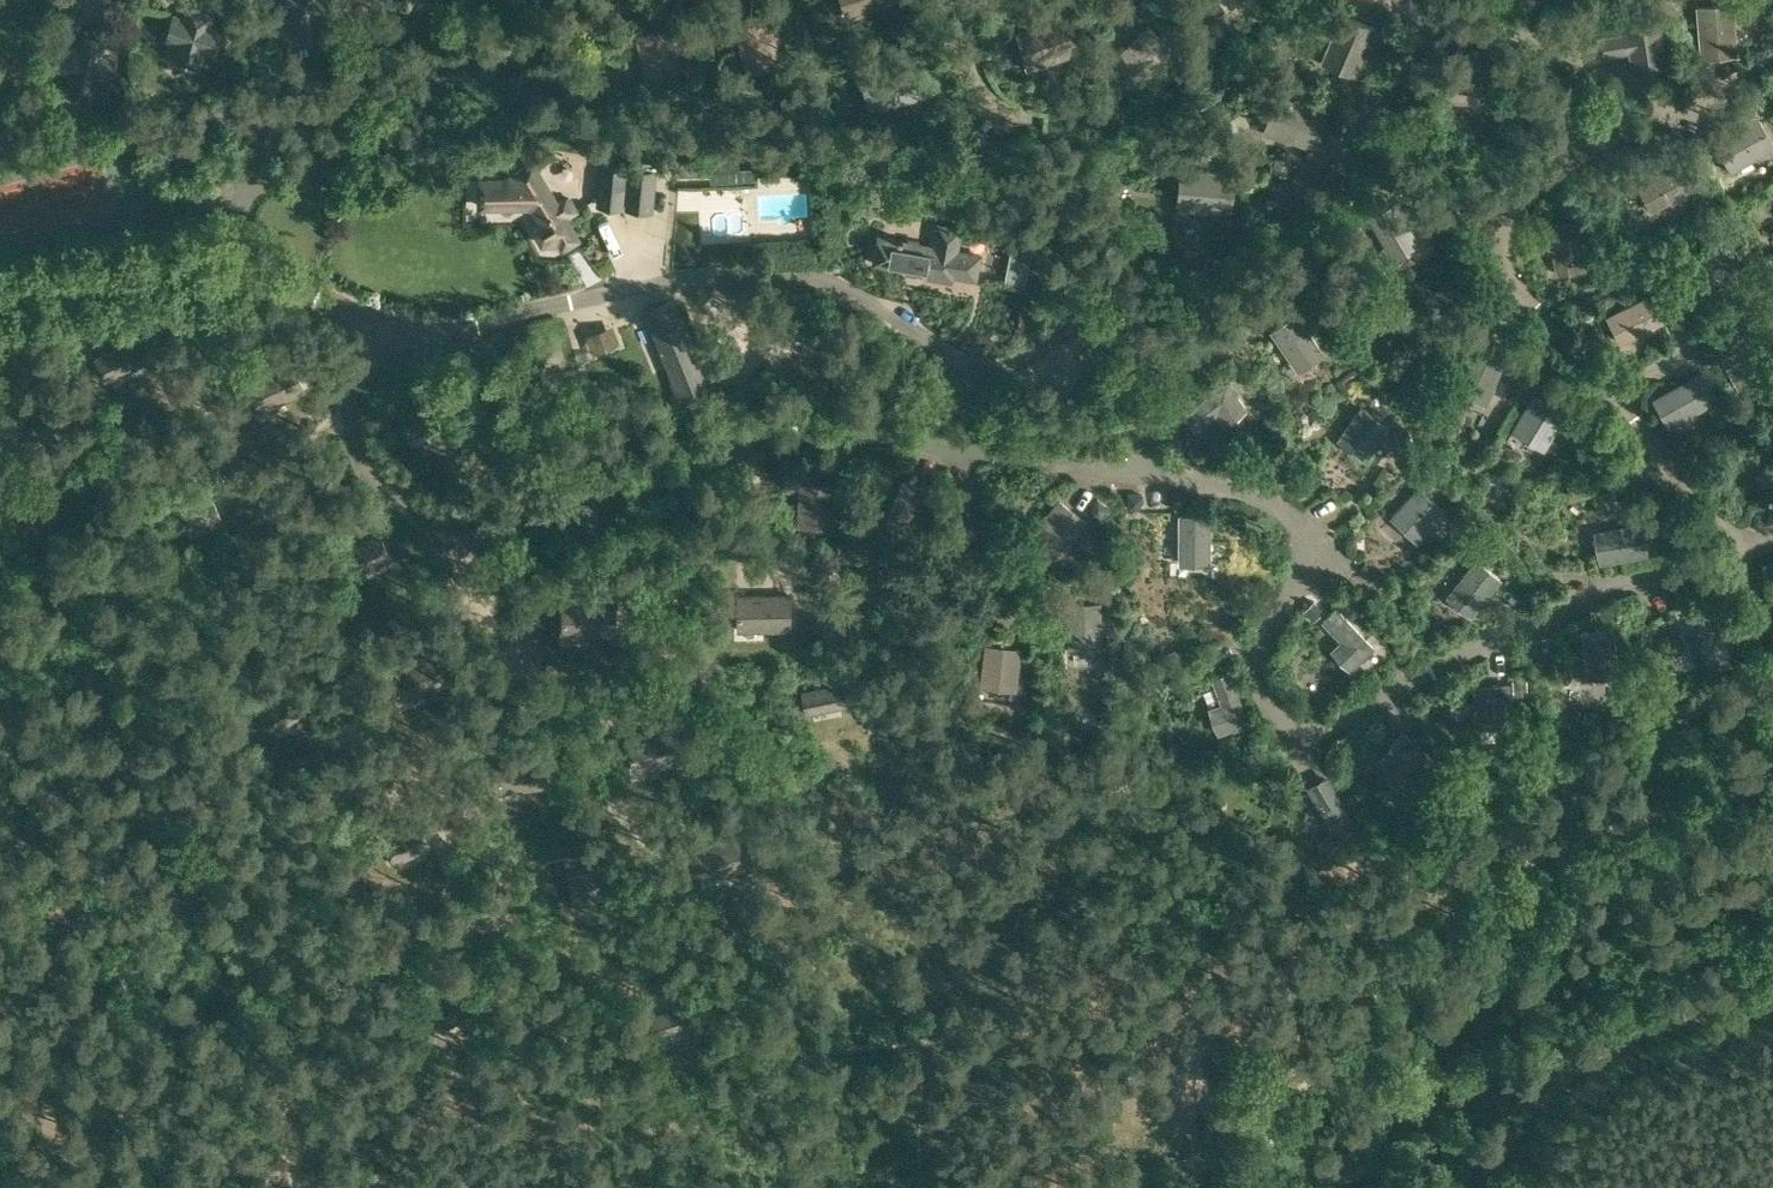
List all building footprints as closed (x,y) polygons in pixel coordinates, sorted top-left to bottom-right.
[(277,3),(289,6),(284,25),(307,32),(312,13),(325,16),(329,0),(278,0),(277,3)] [(385,0),(408,9),(412,0),(385,0)] [(899,1),(898,0),(843,0),(848,17),(899,1)] [(1229,9),(1239,0),(1222,0),(1229,9)] [(184,15),(172,12),(165,37),(177,40),(172,59),(195,66),(201,47),(213,50),(220,25),(208,22),(211,9),(188,3),(184,15)] [(1735,4),(1700,7),(1703,58),(1739,55),(1735,4)] [(768,13),(733,24),(750,79),(784,68),(768,13)] [(1344,14),(1323,62),(1358,78),(1379,29),(1344,14)] [(1073,16),(1020,33),(1032,69),(1085,51),(1073,16)] [(669,24),(635,32),(647,84),(681,76),(669,24)] [(1152,27),(1118,61),(1144,88),(1179,55),(1152,27)] [(1663,27),(1599,37),(1603,58),(1631,53),(1634,73),(1670,67),(1663,27)] [(1088,58),(1074,62),(1079,79),(1093,75),(1088,58)] [(873,108),(922,95),(914,61),(864,74),(873,108)] [(1449,72),(1449,102),(1472,103),(1472,94),(1500,94),(1500,63),(1478,63),(1478,72),(1449,72)] [(1514,95),(1535,96),(1535,81),(1515,80),(1514,95)] [(1276,95),(1265,130),(1320,147),(1331,112),(1276,95)] [(1717,142),(1734,173),(1772,150),(1772,141),(1759,117),(1717,142)] [(623,209),(629,151),(593,148),(592,166),(599,167),(595,206),(623,209)] [(739,155),(709,157),(709,160),(710,174),(711,178),(711,181),(757,178),(755,156),(739,157),(739,155)] [(481,180),(481,207),(534,207),(540,218),(535,231),(543,245),(555,246),(561,242),(564,249),(579,240),(566,217),(578,211),(569,196),(558,203),(533,161),(501,180),(481,180)] [(1681,161),(1637,186),(1653,213),(1697,189),(1681,161)] [(656,171),(631,169),(627,209),(653,212),(656,171)] [(1183,170),(1180,205),(1236,210),(1239,175),(1183,170)] [(1396,200),(1368,216),(1393,260),(1420,245),(1410,226),(1415,222),(1405,204),(1400,207),(1396,200)] [(1580,220),(1549,225),(1557,273),(1588,268),(1580,220)] [(980,254),(957,249),(961,227),(929,221),(927,230),(932,231),(930,244),(879,234),(873,263),(951,278),(953,272),(976,277),(980,254)] [(578,243),(590,265),(616,252),(605,230),(578,243)] [(1719,243),(1693,258),(1717,302),(1743,287),(1719,243)] [(618,276),(605,280),(608,290),(634,283),(628,262),(615,266),(618,276)] [(1650,294),(1607,316),(1621,343),(1664,321),(1650,294)] [(678,309),(649,322),(680,394),(709,382),(678,309)] [(1294,312),(1270,328),(1298,369),(1322,352),(1294,312)] [(1738,331),(1714,345),(1739,388),(1763,373),(1738,331)] [(143,342),(96,361),(102,380),(153,359),(143,342)] [(1504,367),(1471,352),(1454,391),(1488,405),(1504,367)] [(293,369),(248,389),(259,414),(304,394),(293,369)] [(1701,371),(1655,399),(1671,425),(1717,398),(1701,371)] [(1227,380),(1183,413),(1195,430),(1217,414),(1224,425),(1248,408),(1227,380)] [(435,390),(395,405),(406,438),(447,423),(435,390)] [(1536,392),(1513,430),(1544,449),(1567,411),(1536,392)] [(1364,461),(1389,426),(1361,406),(1336,440),(1364,461)] [(937,492),(902,478),(887,518),(922,532),(937,492)] [(835,528),(838,486),(799,483),(796,526),(835,528)] [(1418,543),(1446,511),(1417,485),(1389,517),(1418,543)] [(212,492),(178,508),(187,528),(222,513),(212,492)] [(1059,496),(1031,529),(1060,553),(1088,520),(1059,496)] [(1183,515),(1182,563),(1211,563),(1211,515),(1183,515)] [(1599,563),(1648,553),(1641,521),(1593,530),(1599,563)] [(378,534),(342,550),(351,575),(389,560),(378,534)] [(1446,595),(1471,616),(1502,578),(1477,558),(1446,595)] [(736,596),(736,630),(790,630),(790,596),(736,596)] [(1687,607),(1709,671),(1731,663),(1710,599),(1687,607)] [(620,600),(562,601),(562,635),(621,634),(620,600)] [(1070,602),(1069,649),(1100,649),(1101,602),(1070,602)] [(1338,607),(1325,619),(1345,641),(1334,651),(1350,668),(1374,645),(1338,607)] [(1586,680),(1620,676),(1613,627),(1580,631),(1586,680)] [(985,644),(980,686),(1014,691),(1020,649),(985,644)] [(1225,705),(1210,710),(1218,731),(1249,721),(1233,671),(1215,677),(1225,705)] [(1475,728),(1513,725),(1510,682),(1473,684),(1475,728)] [(801,692),(804,714),(850,705),(844,683),(801,692)] [(275,701),(261,708),(262,707),(273,731),(311,714),(299,688),(275,699),(275,701)] [(682,730),(631,737),(635,769),(687,762),(682,730)] [(1410,789),(1435,761),(1403,731),(1377,760),(1410,789)] [(495,758),(499,792),(550,786),(546,751),(495,758)] [(1325,776),(1306,787),(1339,843),(1358,833),(1325,776)] [(397,833),(383,839),(394,863),(432,847),(420,821),(396,831),(397,833)] [(698,843),(705,878),(755,869),(748,834),(698,843)] [(611,867),(571,877),(576,899),(617,889),(611,867)] [(442,1000),(430,1005),(440,1030),(478,1014),(467,987),(441,997),(442,1000)] [(686,1005),(645,1018),(653,1040),(692,1027),(686,1005)]
